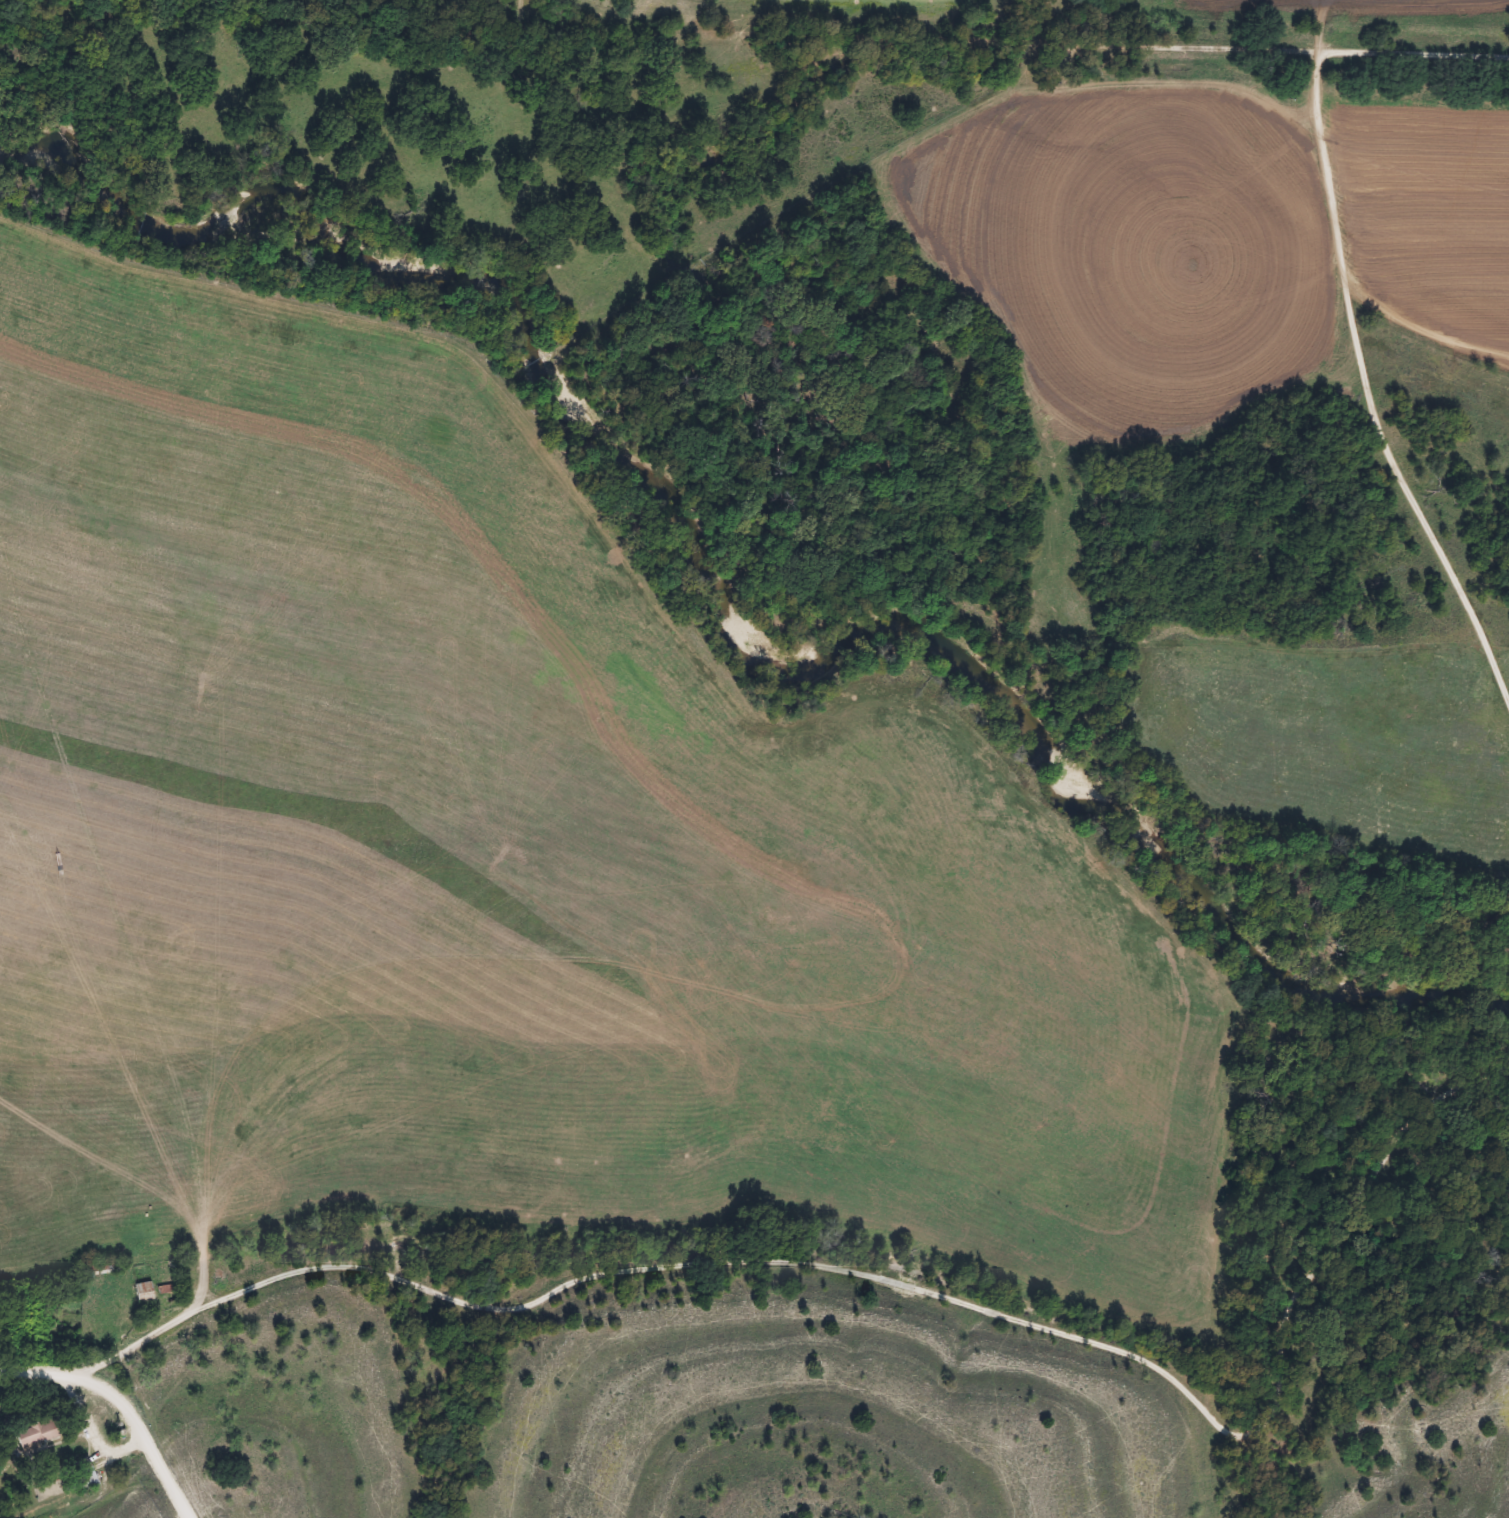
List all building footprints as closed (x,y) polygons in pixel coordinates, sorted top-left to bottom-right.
[(135,1283),(151,1281),(153,1302),(137,1304),(135,1283)] [(74,1469),(89,1463),(97,1484),(82,1490),(74,1469)]
